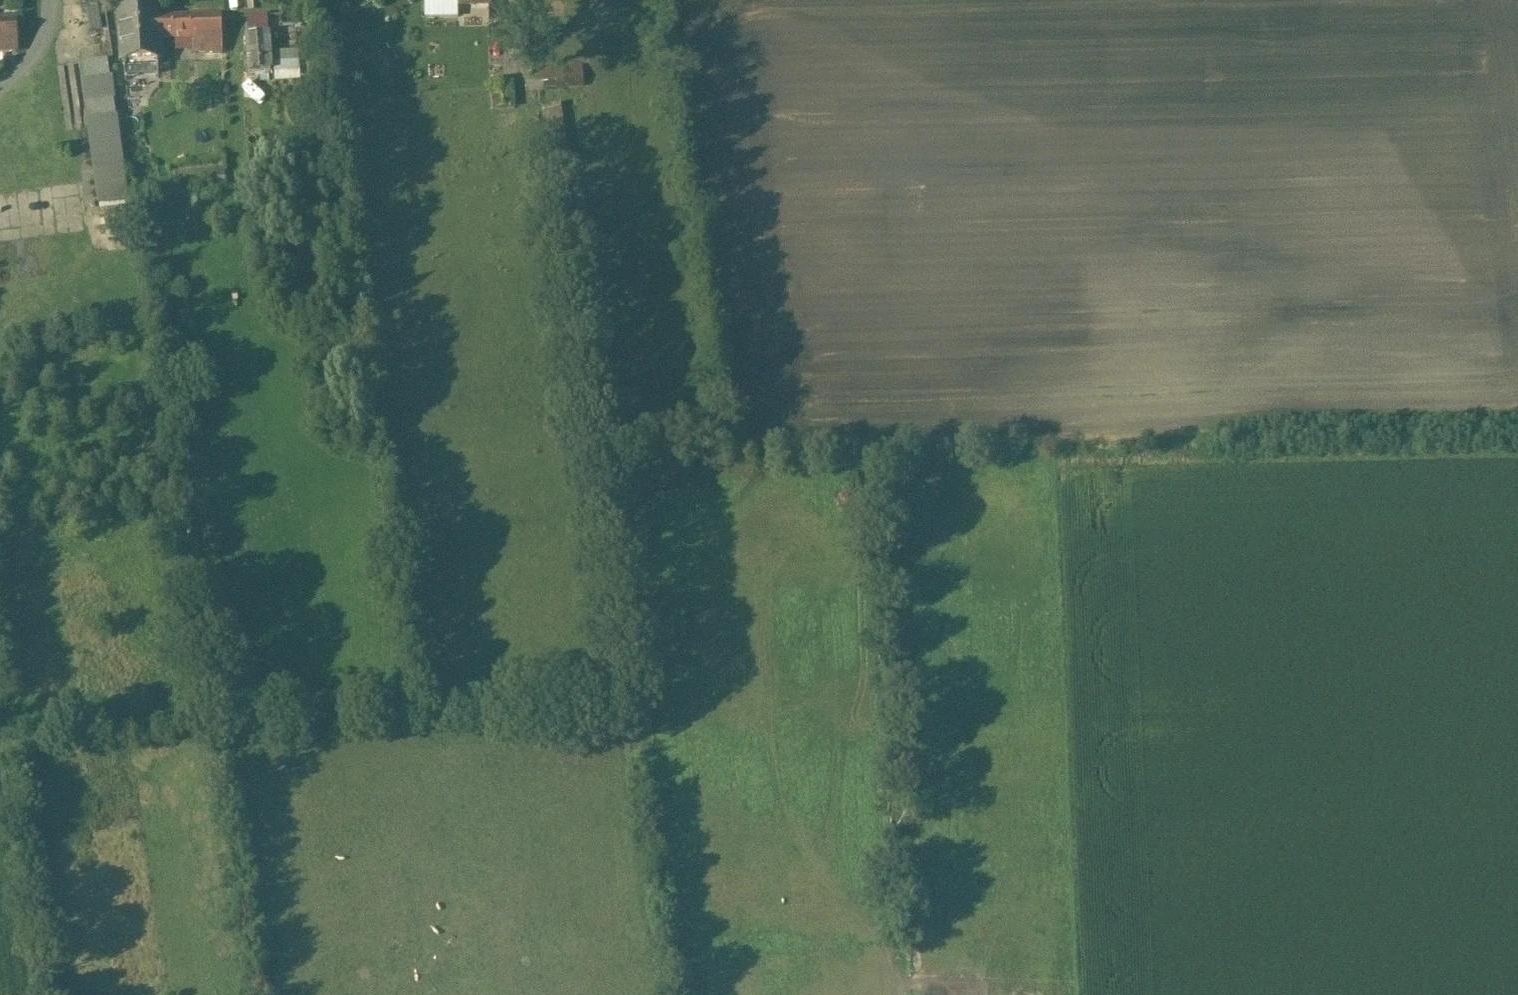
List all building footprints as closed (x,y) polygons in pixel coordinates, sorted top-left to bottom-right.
[(157,10),(117,12),(119,32),(121,32),(122,63),(124,63),(158,61),(159,61),(158,40),(159,40),(158,18),(157,18),(157,10)] [(223,53),(222,16),(158,18),(159,40),(196,39),(196,53),(223,53)] [(0,20),(0,51),(14,51),(14,20),(0,20)] [(268,34),(246,35),(249,73),(271,71),(268,34)] [(107,61),(79,64),(98,207),(127,204),(107,61)] [(158,61),(124,63),(125,77),(159,75),(158,61)] [(582,63),(543,67),(544,82),(583,79),(582,63)]
